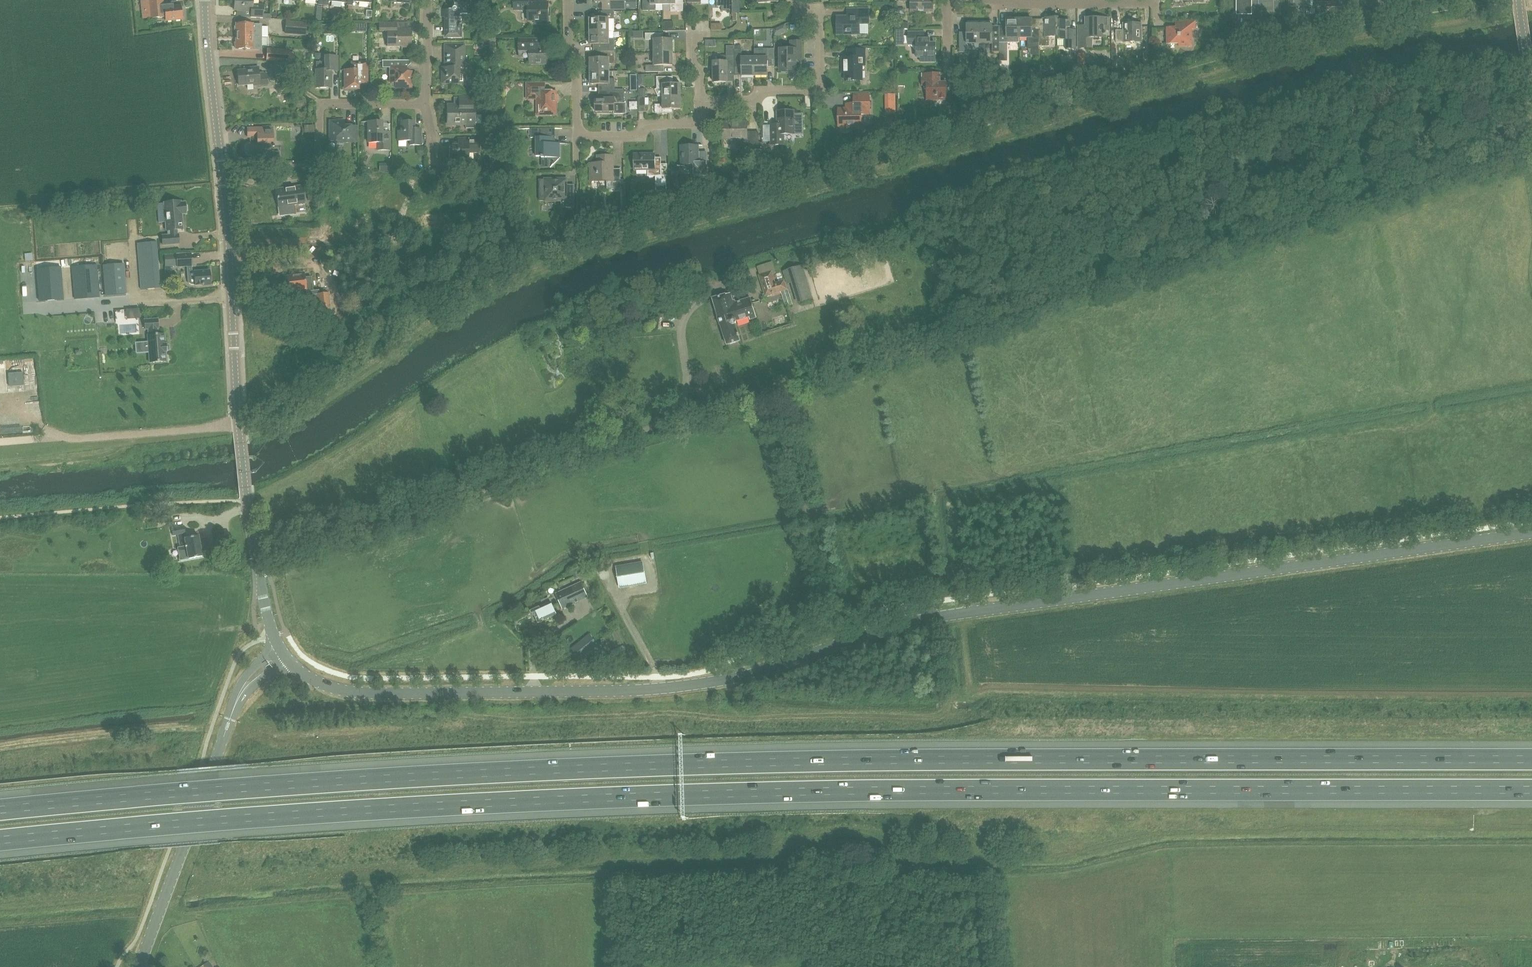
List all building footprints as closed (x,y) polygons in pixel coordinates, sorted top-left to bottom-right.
[(142,5),(143,15),(150,14),(151,19),(165,17),(165,21),(183,19),(182,17),(184,16),(184,13),(182,12),(181,6),(173,7),(173,5),(164,6),(163,0),(141,0),(142,5)] [(251,17),(251,18),(263,18),(264,6),(253,5),(253,0),(235,0),(235,10),(252,11),(251,17)] [(453,6),(452,6),(451,7),(451,8),(450,8),(450,9),(441,9),(441,16),(444,16),(444,23),(446,24),(446,37),(461,37),(461,23),(459,23),(459,14),(469,14),(469,0),(453,0),(453,6)] [(548,2),(528,2),(528,0),(513,0),(513,8),(527,8),(527,17),(534,17),(534,22),(548,22),(548,2)] [(595,2),(611,2),(611,9),(625,9),(625,0),(595,0),(595,2)] [(663,5),(663,0),(643,0),(643,11),(655,11),(655,5),(663,5)] [(663,5),(670,5),(670,12),(683,12),(683,0),(663,0),(663,5)] [(931,0),(901,0),(901,1),(911,1),(911,12),(931,12),(931,0)] [(1258,14),(1258,0),(1236,0),(1236,13),(1258,14)] [(1281,0),(1274,0),(1258,0),(1258,14),(1281,14),(1281,0)] [(1327,6),(1341,6),(1341,8),(1344,8),(1344,6),(1344,0),(1317,0),(1317,6),(1322,6),(1322,10),(1327,10),(1327,6)] [(868,24),(868,10),(848,10),(848,18),(837,18),(837,35),(859,35),(858,24),(868,24)] [(608,31),(614,31),(613,12),(601,12),(601,19),(589,19),(589,32),(608,31)] [(1046,30),(1039,30),(1039,46),(1049,45),(1049,36),(1058,36),(1058,39),(1058,21),(1058,17),(1045,18),(1046,30)] [(1086,34),(1079,34),(1079,48),(1092,48),(1092,37),(1106,38),(1106,30),(1110,30),(1110,17),(1086,17),(1086,34)] [(1007,28),(1000,28),(1000,42),(1019,42),(1019,38),(1020,38),(1019,18),(1006,19),(1007,28)] [(1032,18),(1019,18),(1020,38),(1032,38),(1032,42),(1039,42),(1039,46),(1039,30),(1039,28),(1033,28),(1032,18)] [(1070,20),(1058,21),(1058,39),(1065,39),(1065,46),(1065,49),(1067,49),(1076,49),(1076,33),(1070,33),(1070,28),(1070,20)] [(1196,29),(1196,20),(1175,21),(1175,28),(1167,28),(1167,42),(1180,42),(1180,45),(1191,45),(1191,29),(1196,29)] [(306,22),(286,21),(286,33),(306,34),(306,22)] [(980,43),(979,25),(979,21),(968,21),(967,22),(967,25),(967,37),(960,37),(960,52),(967,52),(967,43),(972,43),(980,43)] [(993,25),(992,25),(992,22),(990,21),(979,21),(979,25),(980,43),(993,43),(993,51),(1000,51),(1000,42),(1000,28),(1000,37),(993,37),(993,25)] [(338,32),(338,22),(328,23),(328,25),(321,25),(321,34),(338,34),(338,32)] [(379,22),(379,31),(387,31),(387,46),(401,45),(401,46),(410,46),(410,29),(396,30),(396,22),(379,22)] [(1142,42),(1142,23),(1123,23),(1123,30),(1116,30),(1116,42),(1142,42)] [(236,24),(236,37),(261,36),(261,37),(261,25),(253,25),(253,24),(236,24)] [(601,44),(601,51),(614,51),(614,39),(608,39),(608,31),(589,32),(590,45),(601,44)] [(935,62),(935,44),(930,44),(930,39),(922,39),(922,32),(908,32),(908,45),(915,45),(915,62),(935,62)] [(654,40),(654,53),(672,53),(672,40),(659,40),(659,33),(645,34),(645,40),(654,40)] [(237,49),(253,49),(253,50),(262,50),(261,37),(261,36),(236,37),(237,49)] [(497,54),(495,37),(488,38),(488,36),(482,37),(482,41),(483,45),(489,45),(490,55),(497,54)] [(548,62),(548,47),(531,47),(531,39),(518,39),(518,50),(528,50),(528,62),(548,62)] [(802,57),(802,42),(789,42),(789,50),(780,50),(780,72),(795,72),(795,57),(802,57)] [(463,82),(463,45),(444,45),(445,67),(442,67),(442,76),(443,76),(443,82),(463,82)] [(289,61),(290,50),(268,49),(267,60),(289,61)] [(767,58),(754,58),(754,76),(767,76),(767,64),(774,64),(774,49),(766,49),(767,58)] [(734,50),(734,57),(734,68),(741,68),(741,77),(754,76),(754,58),(741,58),(741,50),(734,50)] [(865,66),(865,50),(847,50),(847,57),(841,57),(841,66),(844,66),(845,80),(862,80),(862,66),(865,66)] [(590,59),(590,72),(609,72),(609,64),(614,64),(614,51),(601,51),(601,59),(590,59)] [(660,66),(672,66),(672,53),(654,53),(654,66),(645,66),(645,72),(660,72),(660,66)] [(1086,53),(1077,53),(1077,65),(1086,65),(1086,53)] [(315,69),(315,78),(316,78),(316,88),(330,88),(330,71),(337,71),(337,56),(325,56),(325,62),(316,62),(316,69),(315,69)] [(734,71),(734,68),(734,57),(720,57),(720,63),(713,63),(713,83),(727,83),(727,71),(734,71)] [(395,87),(410,87),(410,60),(382,60),(382,68),(390,67),(390,83),(395,87)] [(289,62),(273,63),(275,79),(290,77),(289,62)] [(367,84),(367,62),(352,62),(352,70),(345,70),(345,88),(357,88),(357,84),(367,84)] [(268,84),(267,74),(259,74),(258,67),(246,68),(246,70),(237,71),(239,85),(247,84),(248,86),(268,84)] [(601,92),(608,92),(614,92),(614,79),(609,79),(609,72),(590,72),(590,85),(601,85),(601,92)] [(946,97),(946,83),(936,83),(936,73),(921,73),(921,85),(926,85),(926,100),(937,100),(937,97),(946,97)] [(657,97),(680,96),(680,84),(669,84),(669,77),(656,77),(656,89),(654,90),(657,97)] [(557,102),(557,95),(555,95),(555,91),(544,91),(544,83),(526,83),(526,98),(536,98),(536,114),(555,114),(555,102),(557,102)] [(639,88),(639,97),(645,97),(645,96),(651,96),(651,94),(646,94),(646,89),(639,88)] [(624,92),(608,92),(608,99),(595,99),(595,112),(614,112),(614,104),(624,103),(624,92)] [(895,106),(896,94),(885,93),(885,106),(895,106)] [(869,110),(869,94),(853,95),(853,104),(852,104),(852,109),(838,109),(838,127),(861,126),(860,110),(869,110)] [(680,110),(680,96),(657,97),(662,97),(662,105),(654,105),(654,114),(669,114),(669,110),(680,110)] [(448,124),(465,124),(465,128),(474,128),(474,104),(471,104),(471,97),(463,97),(463,104),(447,104),(448,124)] [(639,97),(639,112),(645,112),(645,104),(648,104),(648,98),(645,98),(645,97),(639,97)] [(619,106),(619,120),(630,120),(630,106),(619,106)] [(783,132),(794,132),(802,132),(802,115),(793,115),(793,112),(777,112),(777,125),(770,125),(770,141),(783,141),(783,132)] [(356,141),(356,126),(344,126),(344,120),(337,120),(337,121),(330,121),(330,141),(356,141)] [(390,150),(390,132),(382,132),(382,121),(368,121),(368,142),(377,142),(377,150),(390,150)] [(421,145),(420,130),(414,130),(414,121),(401,121),(401,131),(398,131),(398,141),(410,141),(410,145),(421,145)] [(758,147),(757,132),(746,132),(746,122),(722,122),(722,139),(737,139),(737,147),(758,147)] [(252,152),(254,152),(254,158),(269,158),(269,152),(273,152),(272,128),(248,128),(248,137),(251,137),(252,144),(251,144),(250,144),(249,145),(249,146),(248,146),(248,147),(248,148),(248,149),(249,150),(249,151),(250,151),(250,152),(251,152),(252,152)] [(530,128),(530,137),(535,137),(535,150),(534,150),(533,150),(532,150),(531,151),(531,152),(531,153),(531,154),(532,155),(534,156),(541,156),(541,157),(549,157),(554,161),(552,163),(553,163),(560,157),(560,143),(555,142),(555,128),(530,128)] [(478,152),(478,138),(462,138),(462,145),(449,145),(449,159),(468,159),(467,152),(478,152)] [(706,176),(706,162),(697,162),(697,146),(681,146),(682,166),(693,166),(693,176),(706,176)] [(654,154),(633,154),(634,170),(647,170),(647,177),(656,177),(656,191),(666,191),(666,177),(661,177),(661,166),(654,166),(654,154)] [(620,189),(620,179),(612,180),(612,165),(613,165),(613,157),(597,157),(597,164),(590,164),(590,180),(606,180),(606,189),(620,189)] [(522,185),(521,175),(512,175),(513,186),(522,185)] [(543,198),(544,198),(544,200),(561,200),(561,206),(574,206),(574,194),(566,194),(566,178),(544,178),(544,190),(543,190),(541,191),(539,193),(539,195),(541,197),(543,198)] [(432,198),(433,183),(419,182),(419,197),(432,198)] [(335,197),(357,196),(357,192),(350,193),(350,185),(335,186),(335,197)] [(303,186),(277,190),(279,207),(280,207),(281,216),(296,214),(295,205),(305,203),(303,186)] [(665,194),(651,195),(652,208),(666,207),(665,194)] [(179,243),(178,234),(177,234),(177,229),(183,229),(182,213),(186,213),(185,202),(181,202),(180,201),(164,202),(167,230),(170,230),(171,235),(162,236),(163,245),(179,243)] [(423,233),(441,229),(439,222),(430,225),(429,222),(421,224),(423,233)] [(324,246),(334,246),(334,235),(324,235),(324,246)] [(160,288),(160,284),(157,242),(137,243),(141,289),(160,288)] [(210,271),(192,272),(192,265),(191,254),(165,255),(165,259),(176,258),(177,267),(187,266),(188,281),(189,283),(191,285),(193,285),(195,285),(211,284),(210,271)] [(96,264),(73,266),(75,298),(99,296),(96,264)] [(124,264),(103,265),(105,295),(126,293),(124,264)] [(61,267),(37,269),(39,302),(63,300),(61,267)] [(796,271),(804,308),(817,305),(809,268),(796,271)] [(944,268),(937,270),(939,277),(946,276),(944,268)] [(790,269),(784,271),(787,282),(794,280),(790,269)] [(765,296),(780,291),(786,306),(793,304),(788,290),(785,280),(776,283),(773,274),(772,274),(771,271),(758,275),(765,296)] [(313,284),(312,277),(306,277),(305,273),(294,274),(294,276),(287,277),(287,281),(285,283),(286,287),(288,289),(288,291),(298,290),(298,291),(307,290),(307,291),(313,291),(313,284)] [(345,315),(338,316),(336,292),(329,293),(316,295),(317,306),(319,305),(320,320),(319,320),(320,332),(333,330),(347,328),(345,315)] [(756,317),(750,297),(735,302),(732,292),(725,295),(725,294),(712,298),(718,318),(720,325),(720,324),(727,345),(740,341),(738,337),(740,336),(739,333),(737,333),(735,324),(736,321),(749,317),(750,319),(756,317)] [(135,313),(135,318),(140,318),(140,308),(126,309),(127,313),(135,313)] [(776,319),(788,316),(786,308),(774,310),(776,319)] [(159,328),(158,319),(144,320),(145,329),(148,329),(149,335),(148,335),(148,342),(145,342),(146,352),(149,352),(149,363),(166,362),(165,351),(167,351),(167,344),(165,344),(164,334),(157,334),(157,328),(159,328)] [(344,353),(343,342),(334,343),(335,354),(344,353)] [(24,385),(23,372),(8,373),(9,386),(24,385)] [(180,548),(178,548),(180,560),(202,556),(198,535),(186,537),(184,526),(172,528),(173,535),(178,534),(179,541),(178,541),(179,543),(180,543),(180,548)] [(616,568),(620,588),(646,583),(643,563),(616,568)] [(563,608),(588,597),(582,582),(556,593),(563,608)] [(556,615),(550,602),(548,598),(542,601),(543,605),(532,610),(534,615),(538,623),(556,615)] [(580,660),(598,644),(589,634),(586,636),(585,635),(569,649),(580,660)]
